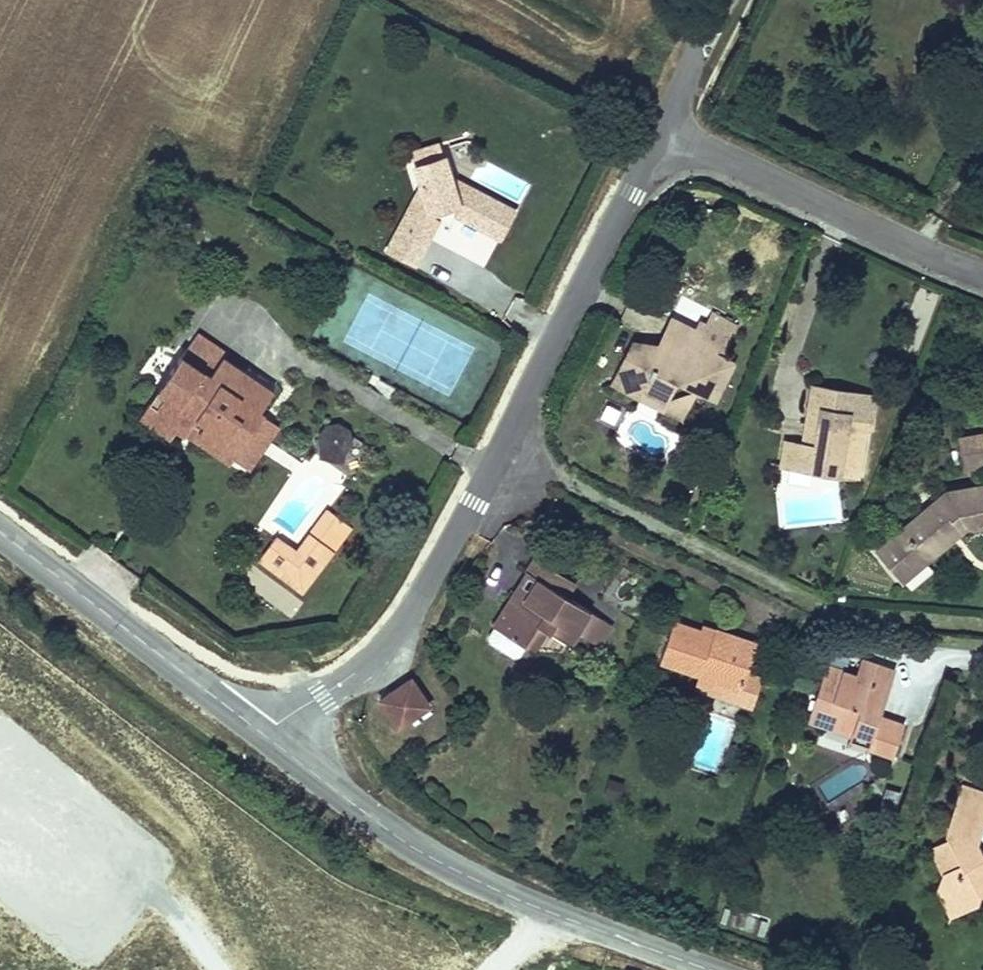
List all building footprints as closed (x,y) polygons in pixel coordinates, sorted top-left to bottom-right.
[(461,198),(448,152),(403,165),(416,211),(391,264),(420,276),(439,235),(444,225),(454,229),(501,247),(512,218),(461,198)] [(454,229),(444,225),(439,235),(450,239),(454,229)] [(612,347),(602,372),(651,392),(655,385),(674,392),(678,383),(708,395),(722,360),(700,351),(704,341),(682,332),(684,326),(654,314),(643,341),(652,344),(645,361),(612,347)] [(203,371),(172,355),(160,379),(183,390),(191,395),(203,373),(203,371)] [(651,392),(602,372),(597,383),(666,412),(674,392),(655,385),(651,392)] [(164,452),(213,478),(236,435),(225,429),(233,414),(224,409),(234,389),(203,373),(191,395),(183,390),(160,379),(123,446),(157,464),(164,452)] [(774,456),(844,466),(857,382),(793,373),(785,432),(778,431),(774,456)] [(312,448),(338,465),(357,435),(331,418),(312,448)] [(982,420),(947,425),(951,455),(982,450),(982,425),(982,420)] [(975,510),(971,472),(936,480),(882,522),(902,547),(926,527),(946,511),(950,517),(975,510)] [(307,597),(351,525),(323,508),(299,549),(274,534),(255,566),(307,597)] [(930,534),(950,517),(946,511),(926,527),(930,534)] [(510,600),(532,562),(514,551),(504,569),(506,570),(494,591),(510,600)] [(559,577),(532,562),(510,600),(494,591),(486,605),(493,610),(481,630),(506,645),(519,623),(530,629),(534,631),(541,618),(559,629),(573,605),(551,592),(559,577)] [(552,641),(559,629),(541,618),(534,631),(552,641)] [(700,635),(703,626),(686,620),(683,630),(700,635)] [(654,621),(643,658),(687,671),(725,683),(731,664),(739,636),(703,626),(700,635),(683,630),(654,621)] [(519,623),(506,645),(517,651),(530,629),(519,623)] [(847,667),(817,658),(802,706),(821,712),(818,723),(845,732),(847,726),(863,731),(869,712),(862,710),(865,700),(873,702),(884,666),(851,656),(847,667)] [(725,683),(687,671),(682,687),(736,703),(747,668),(731,664),(725,683)] [(421,699),(404,672),(370,694),(387,720),(421,699)] [(821,712),(802,706),(799,717),(818,723),(821,712)] [(893,719),(869,712),(863,731),(859,745),(883,752),(893,719)] [(843,740),(859,745),(863,731),(847,726),(845,732),(843,740)] [(617,781),(602,777),(598,791),(612,795),(617,781)] [(946,809),(975,820),(982,799),(982,793),(956,783),(946,809)] [(974,850),(968,839),(975,820),(946,809),(941,820),(947,836),(928,846),(939,874),(933,890),(951,894),(954,906),(968,902),(974,887),(982,890),(982,854),(974,850)] [(951,894),(933,890),(942,911),(954,906),(951,894)] [(725,907),(721,923),(763,936),(768,920),(725,907)]
